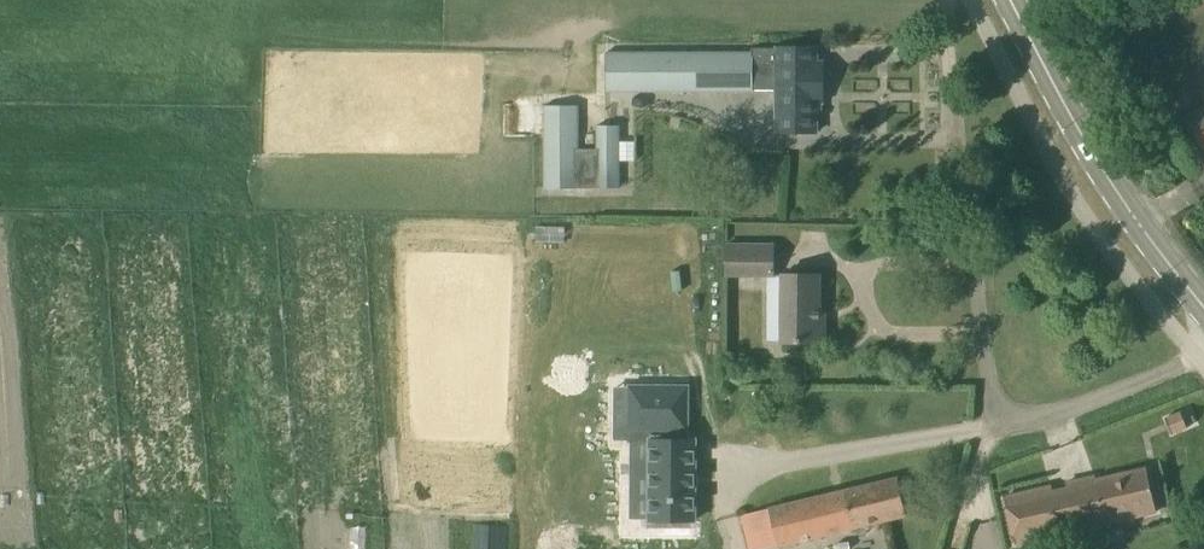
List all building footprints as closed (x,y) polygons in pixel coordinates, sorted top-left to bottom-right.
[(777,133),(816,133),(816,101),(823,101),(823,63),(816,63),(816,47),(777,47),(777,48),(752,48),(752,52),(605,53),(605,91),(753,91),(753,90),(777,90),(777,133)] [(1203,151),(1203,107),(1185,117),(1203,151)] [(580,148),(580,109),(543,108),(543,188),(579,189),(579,187),(597,187),(597,188),(619,188),(619,125),(597,125),(597,148),(580,148)] [(773,276),(773,245),(727,244),(727,276),(773,276)] [(782,342),(824,342),(824,321),(819,321),(820,275),(782,275),(782,342)] [(704,516),(704,460),(683,460),(683,381),(639,381),(638,462),(646,462),(645,515),(704,516)] [(1194,422),(1190,411),(1189,411),(1189,413),(1181,416),(1180,412),(1163,419),(1170,435),(1186,428),(1185,424),(1193,421),(1193,422),(1194,422)] [(1005,497),(1015,543),(1016,544),(1054,536),(1156,512),(1147,468),(1096,480),(1095,477),(1005,497)] [(906,515),(898,478),(742,515),(750,548),(766,548),(906,515)]
